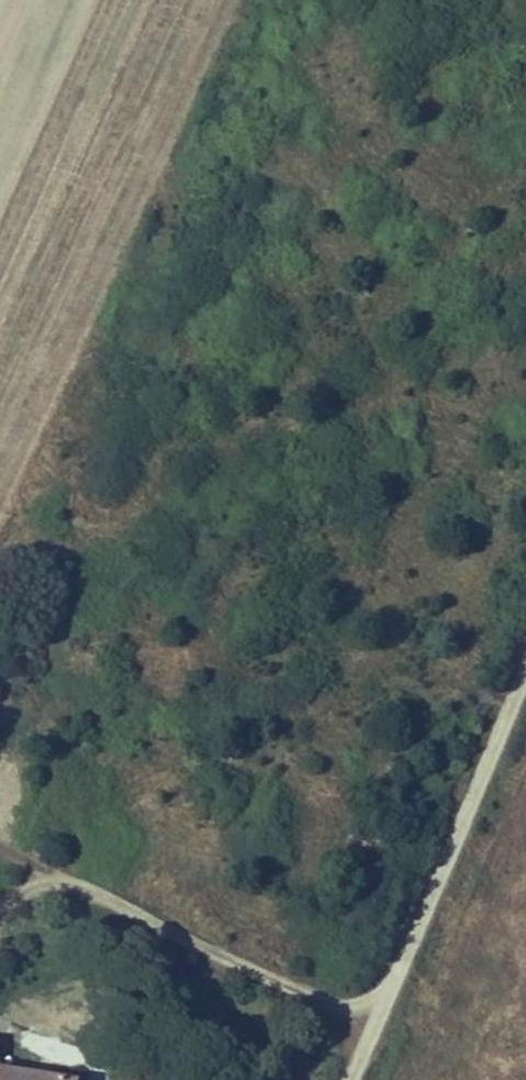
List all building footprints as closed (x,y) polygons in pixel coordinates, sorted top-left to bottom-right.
[(80,1077),(0,1062),(0,1079),(79,1079),(80,1077)]
